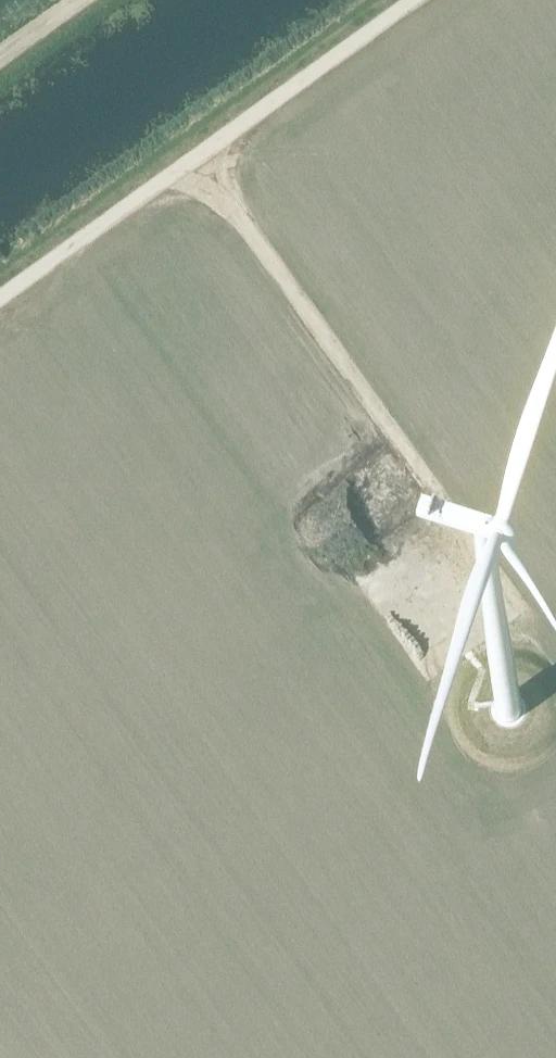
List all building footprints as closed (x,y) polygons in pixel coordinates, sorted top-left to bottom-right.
[(496,708),(496,710),(496,712),(497,714),(497,716),(498,718),(500,719),(501,721),(503,722),(505,723),(507,723),(509,723),(511,723),(513,722),(515,722),(517,721),(518,719),(520,718),(521,716),(521,714),(522,712),(522,710),(522,708),(521,706),(521,704),(520,702),(518,701),(517,699),(515,698),(513,698),(511,697),(509,697),(507,697),(505,698),(503,698),(501,699),(500,701),(498,702),(497,704),(496,706),(496,708)]
